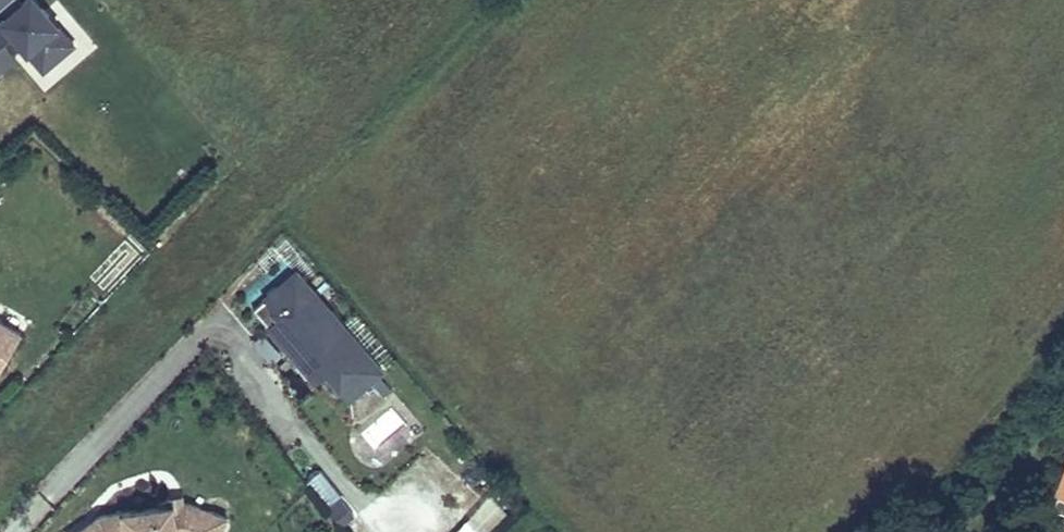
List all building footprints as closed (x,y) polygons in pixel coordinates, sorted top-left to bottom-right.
[(41,13),(30,0),(26,0),(19,6),(13,0),(0,0),(0,18),(2,21),(0,22),(0,71),(12,61),(22,52),(41,74),(71,48),(41,13)] [(41,13),(71,48),(41,74),(22,52),(12,61),(42,95),(94,49),(54,2),(41,13)] [(297,273),(254,310),(271,329),(281,320),(304,347),(308,344),(314,350),(310,353),(327,373),(350,400),(370,382),(384,398),(392,391),(378,375),(382,371),(297,273)] [(281,320),(271,329),(317,382),(327,373),(310,353),(314,350),(308,344),(304,347),(281,320)] [(22,336),(0,324),(0,374),(22,336)] [(1058,497),(1060,497),(1054,513),(1063,516),(1063,480),(1058,497)] [(182,498),(166,500),(167,508),(183,506),(182,498)] [(344,504),(330,514),(340,527),(353,517),(344,504)] [(99,518),(81,531),(222,531),(226,521),(187,505),(183,506),(167,508),(99,518)] [(482,530),(462,516),(451,531),(481,531),(482,530)]
